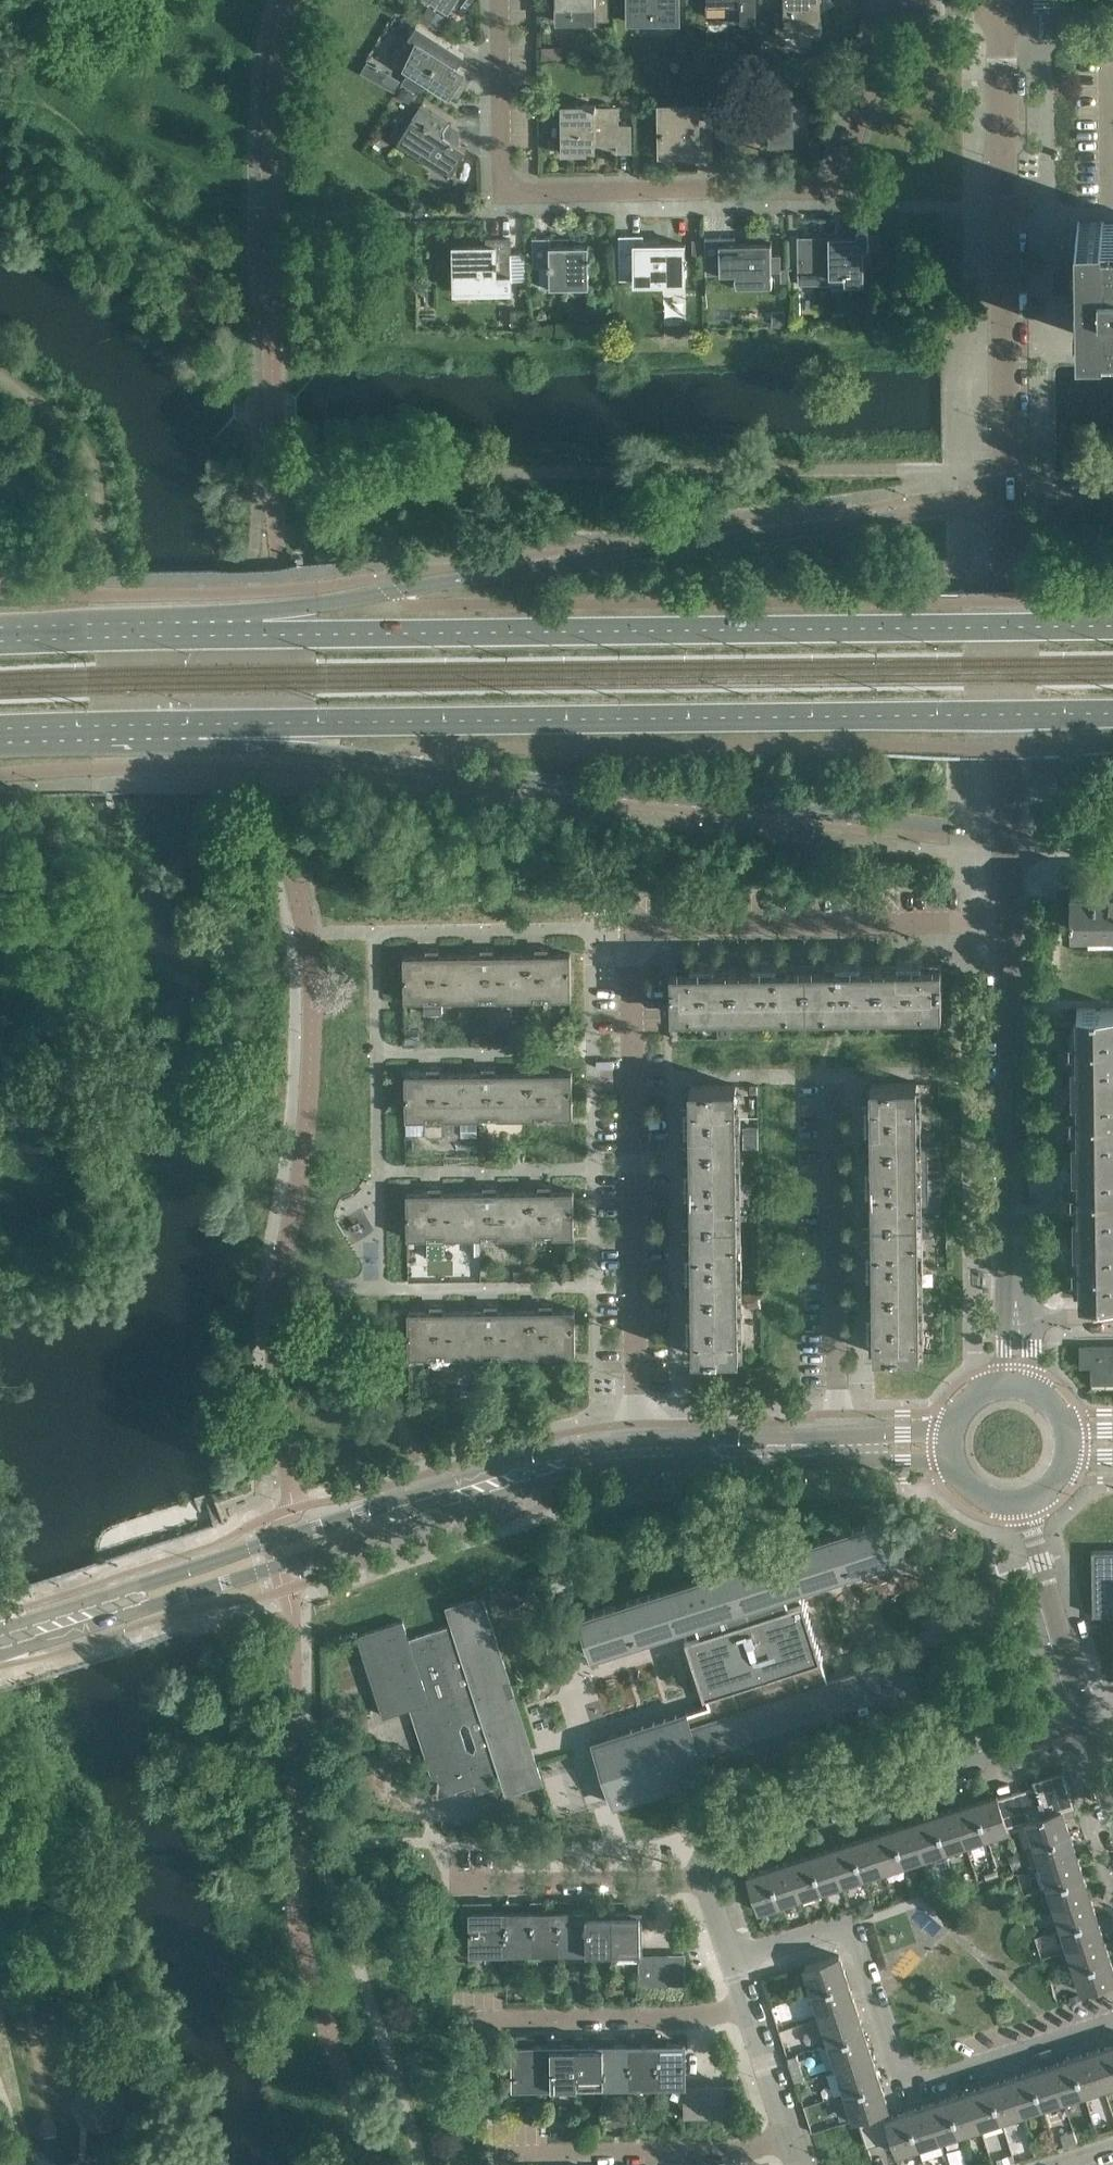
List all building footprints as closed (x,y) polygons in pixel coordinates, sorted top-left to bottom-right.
[(450,10),(456,0),(434,0),(450,10)] [(610,0),(557,0),(557,21),(610,20),(610,0)] [(674,0),(631,0),(631,22),(650,22),(650,18),(660,18),(660,5),(674,4),(674,0)] [(828,0),(785,0),(785,27),(798,26),(798,31),(822,31),(822,11),(831,4),(828,0)] [(466,70),(444,56),(451,44),(429,30),(421,42),(426,44),(410,69),(450,95),(466,70)] [(398,87),(404,74),(370,58),(364,71),(398,87)] [(808,117),(808,101),(794,101),(794,77),(770,77),(770,101),(737,102),(737,136),(770,136),(770,142),(794,142),(794,135),(808,135),(808,123),(804,122),(804,117),(808,117)] [(458,142),(458,129),(459,129),(459,128),(422,104),(399,140),(450,174),(467,148),(458,142)] [(632,151),(631,125),(619,125),(619,106),(595,107),(595,104),(562,104),(563,152),(595,151),(595,144),(618,144),(618,151),(632,151)] [(697,151),(697,119),(697,105),(662,105),(662,131),(659,131),(660,146),(663,146),(663,151),(696,150),(697,151)] [(712,158),(712,119),(697,119),(697,151),(696,150),(696,158),(712,158)] [(1104,226),(1104,221),(1078,221),(1079,334),(1106,334),(1106,329),(1112,329),(1112,226),(1104,226)] [(864,282),(864,249),(869,249),(869,233),(869,232),(869,231),(868,230),(867,228),(865,227),(864,227),(863,227),(861,227),(860,227),(859,229),(858,230),(857,231),(857,232),(857,235),(798,235),(799,283),(864,282)] [(664,280),(664,243),(644,243),(644,234),(620,235),(620,259),(634,259),(635,281),(664,280)] [(686,284),(685,234),(672,234),(672,243),(664,243),(664,280),(670,280),(670,285),(686,284)] [(720,272),(720,236),(705,237),(706,273),(707,273),(707,272),(720,272)] [(772,282),(772,241),(771,242),(771,243),(736,243),(736,236),(720,236),(720,272),(721,272),(721,271),(735,271),(735,272),(735,271),(738,283),(758,283),(758,284),(775,284),(774,282),(772,282)] [(589,285),(589,244),(551,245),(551,237),(533,237),(533,266),(550,265),(550,286),(589,285)] [(511,275),(511,238),(495,238),(494,245),(497,245),(497,275),(511,275)] [(497,245),(494,245),(454,246),(455,277),(497,276),(497,275),(497,245)] [(1110,883),(1111,887),(1071,887),(1072,927),(1112,926),(1112,883),(1110,883)] [(571,997),(571,953),(462,954),(462,999),(480,999),(480,995),(496,994),(497,998),(535,998),(535,994),(551,994),(551,998),(571,997)] [(462,999),(462,954),(404,955),(405,1000),(425,999),(425,995),(442,995),(442,999),(462,999)] [(943,1010),(942,964),(923,965),(922,959),(920,959),(898,959),(898,965),(880,965),(880,1011),(943,1010)] [(807,1012),(807,966),(789,966),(789,960),(753,961),(753,967),(734,967),(735,1013),(807,1012)] [(880,1011),(880,965),(861,965),(861,960),(836,960),(825,960),(825,966),(807,966),(807,1012),(880,1011)] [(735,1013),(734,967),(716,967),(716,961),(691,962),(691,967),(672,968),(672,1014),(735,1013)] [(1078,1008),(1078,1059),(1073,1059),(1074,1078),(1112,1077),(1112,1007),(1078,1008)] [(573,1116),(572,1071),(463,1073),(464,1117),(481,1117),(481,1113),(498,1113),(498,1117),(536,1117),(536,1113),(553,1112),(553,1116),(573,1116)] [(464,1117),(463,1073),(406,1073),(406,1118),(427,1118),(427,1114),(443,1114),(443,1118),(464,1117)] [(1074,1078),(1074,1096),(1079,1096),(1079,1135),(1074,1135),(1075,1153),(1112,1152),(1112,1077),(1074,1078)] [(918,1144),(918,1104),(917,1082),(871,1083),(871,1102),(866,1102),(866,1127),(872,1127),(872,1145),(918,1144)] [(737,1147),(737,1106),(736,1084),(690,1085),(691,1104),(685,1104),(685,1129),(691,1129),(691,1147),(737,1147)] [(919,1217),(918,1165),(918,1144),(872,1145),(872,1163),(867,1163),(867,1188),(867,1200),(873,1200),(873,1218),(919,1217)] [(738,1219),(737,1167),(737,1147),(691,1147),(691,1165),(686,1165),(686,1202),(692,1202),(692,1220),(738,1219)] [(1075,1153),(1075,1171),(1080,1171),(1080,1193),(1080,1210),(1075,1210),(1076,1228),(1112,1228),(1112,1152),(1075,1153)] [(574,1235),(574,1190),(465,1191),(465,1236),(483,1236),(483,1232),(499,1232),(499,1236),(537,1235),(537,1231),(554,1231),(554,1235),(574,1235)] [(465,1236),(465,1191),(407,1192),(408,1237),(428,1237),(428,1233),(445,1232),(445,1236),(465,1236)] [(920,1290),(919,1238),(919,1217),(873,1218),(873,1235),(867,1236),(868,1272),(873,1272),(874,1290),(920,1290)] [(739,1292),(738,1240),(738,1219),(692,1220),(692,1238),(687,1238),(687,1274),(693,1274),(693,1292),(739,1292)] [(1076,1228),(1076,1246),(1081,1246),(1081,1298),(1112,1297),(1112,1228),(1076,1228)] [(920,1352),(920,1310),(920,1290),(874,1290),(874,1308),(868,1308),(869,1333),(874,1333),(874,1353),(920,1352)] [(740,1354),(739,1313),(739,1292),(693,1292),(693,1311),(687,1311),(688,1335),(693,1335),(694,1355),(740,1354)] [(576,1354),(575,1309),(466,1310),(466,1355),(484,1355),(484,1351),(501,1351),(501,1354),(539,1354),(539,1350),(556,1350),(556,1354),(576,1354)] [(466,1355),(466,1310),(409,1311),(409,1355),(429,1355),(429,1351),(446,1351),(446,1355),(466,1355)] [(1091,1364),(1091,1345),(1080,1346),(1080,1364),(1091,1364)] [(1091,1345),(1091,1364),(1091,1375),(1105,1375),(1105,1380),(1112,1380),(1112,1345),(1091,1345)] [(594,1653),(683,1625),(713,1718),(624,1747),(639,1795),(921,1704),(923,1704),(907,1655),(828,1681),(798,1587),(889,1558),(877,1521),(582,1616),(594,1653)] [(1092,1550),(1093,1614),(1112,1614),(1112,1549),(1092,1550)] [(457,1789),(501,1775),(506,1792),(506,1794),(544,1782),(538,1764),(483,1594),(483,1593),(446,1605),(446,1607),(447,1607),(452,1623),(409,1637),(403,1621),(404,1621),(404,1619),(384,1625),(385,1626),(358,1635),(370,1670),(369,1670),(372,1680),(373,1680),(384,1715),(417,1705),(425,1731),(419,1733),(434,1781),(433,1781),(435,1787),(436,1786),(439,1796),(458,1790),(457,1789)] [(1075,1805),(1063,1769),(1034,1779),(1036,1786),(1045,1813),(1062,1808),(1062,1809),(1075,1805)] [(1045,1813),(1036,1786),(1023,1790),(1032,1817),(1045,1813)] [(1032,1817),(1023,1790),(1011,1794),(1020,1822),(1027,1820),(1027,1819),(1032,1817)] [(1008,1826),(999,1798),(997,1794),(976,1801),(987,1836),(1009,1829),(1008,1826)] [(1020,1822),(1011,1794),(999,1798),(1008,1826),(1020,1822)] [(987,1836),(976,1801),(955,1808),(967,1843),(987,1836)] [(967,1843),(955,1808),(935,1814),(946,1849),(967,1843)] [(1067,1823),(1062,1809),(1062,1808),(1045,1813),(1032,1817),(1027,1819),(1027,1820),(1034,1843),(1069,1831),(1067,1823)] [(946,1849),(935,1814),(914,1821),(925,1856),(946,1849)] [(925,1856),(914,1821),(893,1828),(905,1863),(925,1856)] [(905,1863),(893,1828),(873,1834),(884,1869),(905,1863)] [(1076,1852),(1074,1845),(1069,1831),(1034,1843),(1041,1863),(1076,1852)] [(884,1869),(873,1834),(852,1841),(863,1876),(884,1869)] [(863,1876),(852,1841),(831,1847),(843,1883),(863,1876)] [(843,1883),(831,1847),(811,1854),(822,1889),(843,1883)] [(1083,1873),(1080,1864),(1076,1852),(1041,1863),(1048,1884),(1083,1873)] [(822,1889),(811,1854),(790,1861),(801,1896),(822,1889)] [(801,1896),(790,1861),(769,1867),(780,1903),(801,1896)] [(780,1903),(769,1867),(748,1874),(759,1909),(780,1903)] [(1089,1893),(1087,1887),(1083,1873),(1048,1884),(1054,1905),(1089,1893)] [(1096,1914),(1093,1905),(1089,1893),(1054,1905),(1061,1925),(1096,1914)] [(641,1947),(641,1909),(622,1909),(622,1900),(613,1900),(613,1909),(613,1948),(642,1948),(642,1947),(641,1947)] [(560,1949),(559,1910),(542,1910),(542,1901),(533,1901),(533,1910),(533,1949),(560,1949)] [(587,1948),(586,1909),(568,1910),(568,1901),(559,1901),(559,1910),(560,1949),(587,1948)] [(613,1948),(613,1909),(595,1909),(595,1901),(586,1901),(586,1909),(587,1948),(613,1948)] [(506,1949),(506,1910),(488,1911),(488,1902),(465,1902),(465,1930),(472,1930),(472,1950),(506,1949)] [(533,1949),(533,1910),(515,1910),(515,1902),(506,1902),(506,1910),(506,1949),(533,1949)] [(1103,1935),(1101,1928),(1096,1914),(1061,1925),(1068,1946),(1103,1935)] [(1109,1955),(1107,1947),(1103,1935),(1068,1946),(1074,1967),(1109,1955)] [(656,1983),(656,1954),(640,1954),(641,1983),(656,1983)] [(670,1983),(669,1954),(656,1954),(656,1983),(670,1983)] [(684,1983),(685,1954),(669,1954),(670,1983),(684,1983)] [(848,1980),(840,1954),(804,1966),(813,1991),(848,1980)] [(1109,1955),(1074,1967),(1082,1991),(1112,1980),(1112,1966),(1109,1955)] [(856,2005),(848,1980),(813,1991),(821,2017),(856,2005)] [(864,2031),(856,2005),(821,2017),(829,2042),(864,2031)] [(872,2056),(864,2031),(829,2042),(837,2067),(872,2056)] [(685,2082),(684,2043),(665,2043),(665,2034),(656,2035),(656,2043),(657,2082),(685,2082)] [(603,2083),(603,2044),(585,2044),(585,2035),(576,2036),(576,2044),(576,2083),(603,2083)] [(630,2083),(629,2044),(612,2044),(612,2035),(602,2035),(603,2044),(603,2083),(630,2083)] [(657,2082),(656,2043),(638,2043),(638,2035),(629,2035),(629,2044),(630,2083),(657,2082)] [(550,2084),(549,2045),(531,2045),(531,2036),(514,2036),(515,2084),(550,2084)] [(576,2083),(576,2044),(558,2044),(558,2036),(549,2036),(549,2045),(550,2084),(576,2083)] [(1094,2050),(1105,2085),(1112,2083),(1112,2044),(1094,2050)] [(1105,2085),(1094,2050),(1073,2057),(1085,2092),(1105,2085)] [(880,2081),(872,2056),(837,2067),(845,2092),(880,2081)] [(1085,2092),(1073,2057),(1053,2064),(1064,2099),(1085,2092)] [(1064,2099),(1053,2064),(1032,2070),(1043,2105),(1064,2099)] [(1043,2105),(1032,2070),(1011,2077),(1023,2112),(1043,2105)] [(1023,2112),(1011,2077),(990,2084),(1002,2119),(1023,2112)] [(889,2107),(880,2081),(845,2092),(854,2119),(858,2117),(871,2113),(884,2109),(889,2107)] [(1002,2119),(990,2084),(970,2090),(981,2125),(1002,2119)] [(726,2116),(726,2088),(712,2089),(712,2116),(726,2116)] [(698,2117),(698,2089),(684,2089),(684,2117),(698,2117)] [(712,2116),(712,2089),(698,2089),(698,2117),(712,2116)] [(981,2125),(970,2090),(949,2097),(960,2132),(981,2125)] [(960,2132),(949,2097),(928,2104),(940,2139),(960,2132)] [(940,2139),(928,2104),(908,2110),(919,2145),(940,2139)] [(892,2137),(886,2118),(887,2117),(884,2109),(871,2113),(880,2141),(892,2137)] [(908,2110),(887,2117),(886,2118),(892,2137),(897,2153),(919,2145),(908,2110)] [(880,2141),(871,2113),(858,2117),(867,2145),(880,2141)] [(966,2144),(951,2147),(955,2164),(971,2164),(966,2144)]
